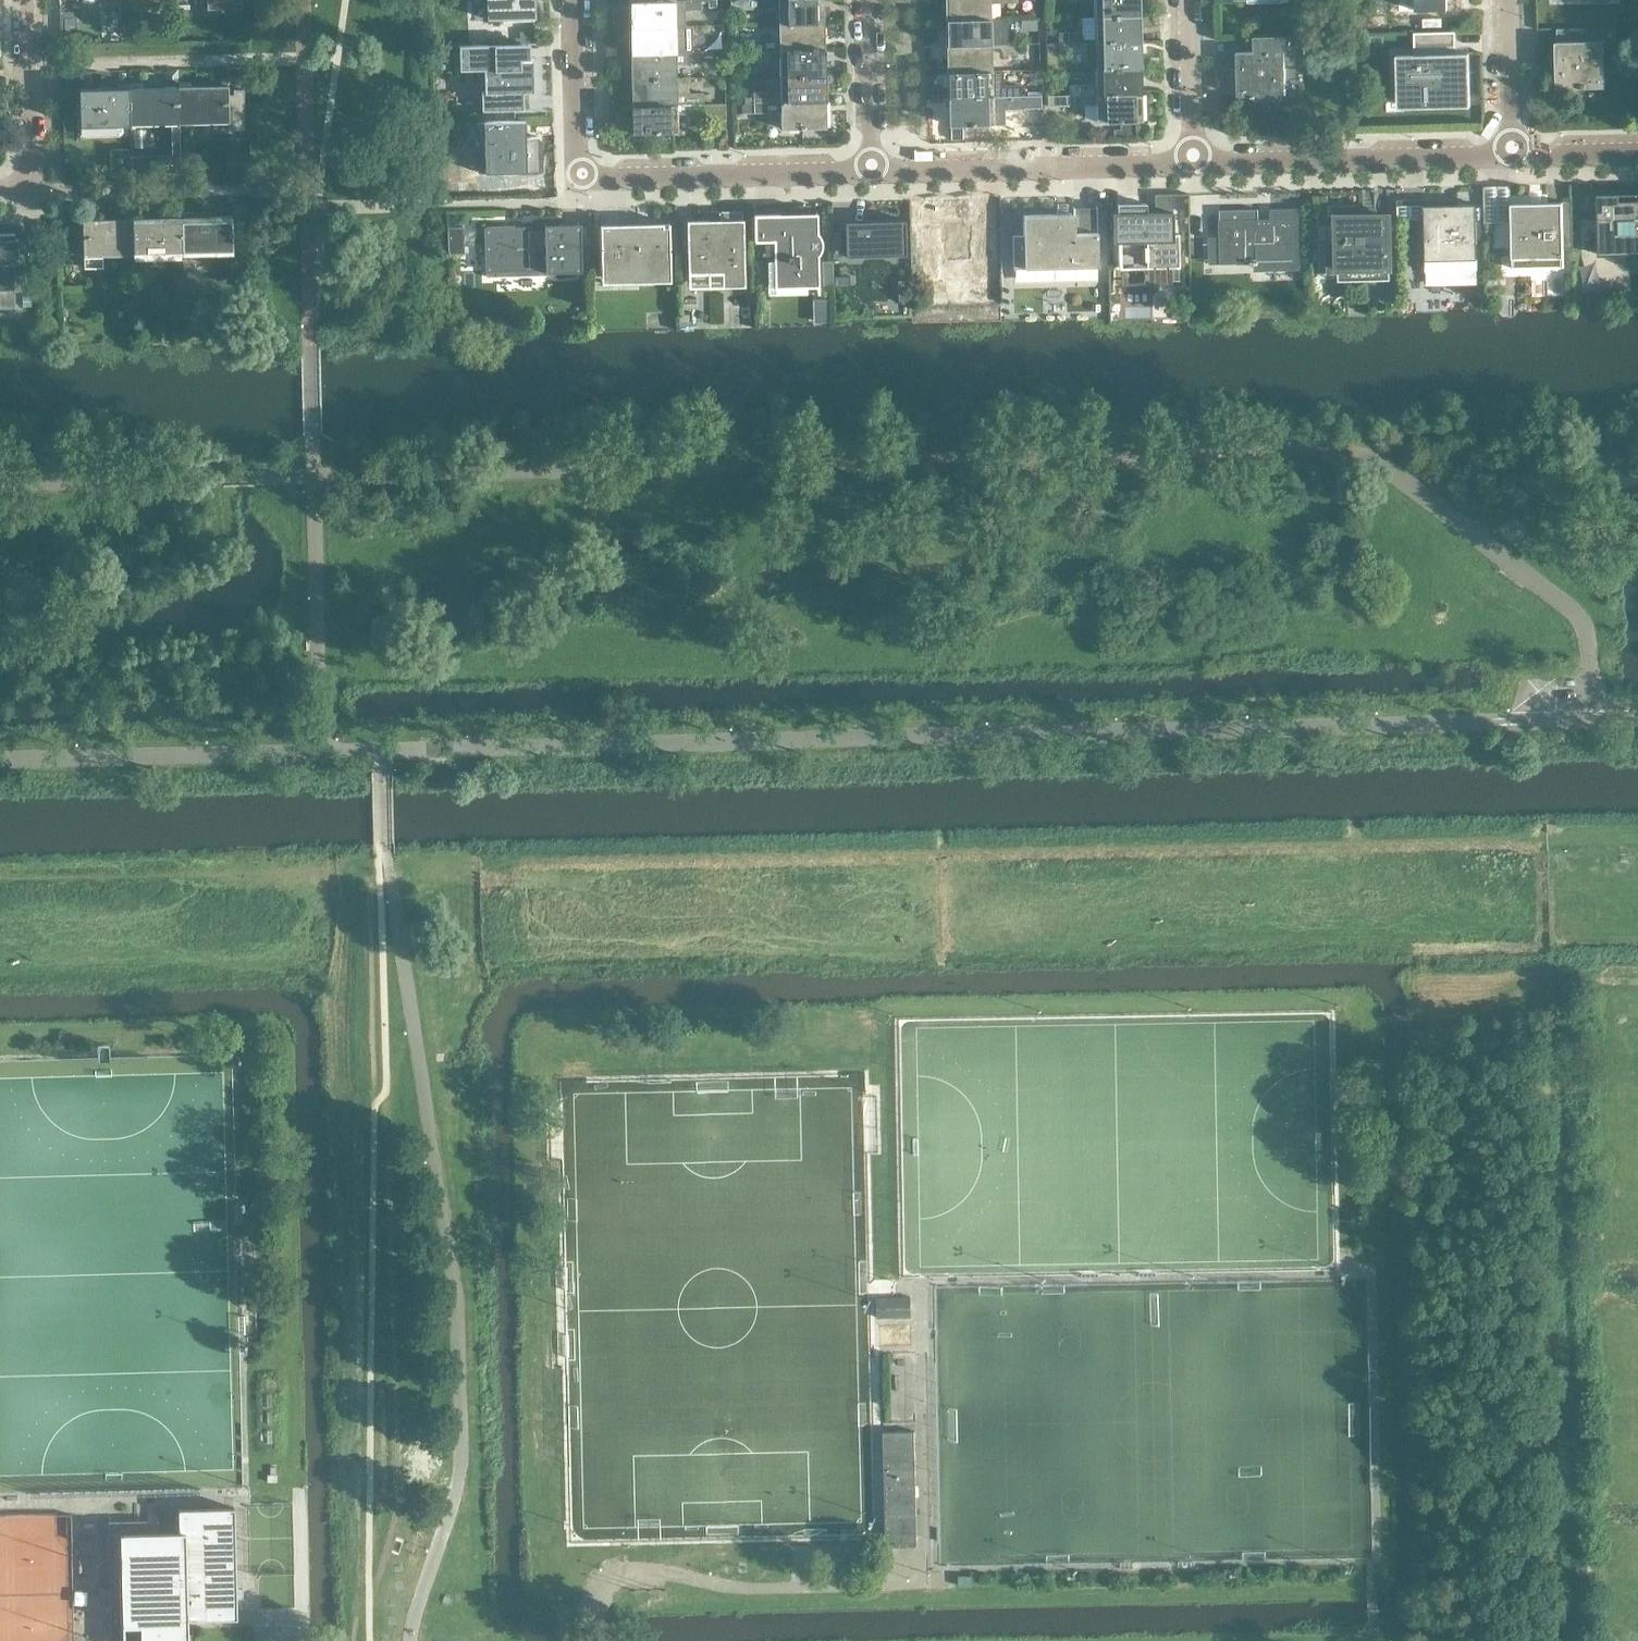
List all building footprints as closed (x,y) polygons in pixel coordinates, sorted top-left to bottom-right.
[(535,0),(487,0),(487,19),(535,17),(535,0)] [(688,25),(687,9),(701,9),(701,0),(643,0),(630,0),(630,26),(674,25),(688,25)] [(823,0),(751,0),(752,8),(779,7),(779,23),(823,22),(823,0)] [(990,2),(1017,2),(1017,0),(946,0),(946,19),(990,18),(990,2)] [(1138,0),(1094,0),(1095,15),(1139,14),(1138,0)] [(1139,41),(1139,14),(1095,15),(1095,38),(1085,39),(1082,31),(1068,32),(1068,42),(1139,41)] [(991,41),(990,18),(946,19),(947,45),(1018,43),(1018,33),(1004,33),(1000,40),(991,41)] [(824,48),(823,22),(779,23),(780,38),(752,39),(753,49),(824,48)] [(675,48),(674,25),(630,26),(631,53),(702,51),(702,40),(688,41),(685,48),(675,48)] [(1606,86),(1605,42),(1617,41),(1617,27),(1574,28),(1574,41),(1556,42),(1557,87),(1606,86)] [(1470,106),(1469,53),(1456,53),(1455,31),(1414,32),(1414,47),(1421,47),(1421,54),(1396,55),(1397,108),(1470,106)] [(1285,67),(1305,67),(1304,35),(1254,36),(1254,51),(1237,52),(1238,95),(1251,95),(1251,96),(1255,96),(1255,99),(1273,99),(1272,94),(1286,94),(1285,67)] [(1140,67),(1139,41),(1068,42),(1068,53),(1082,52),(1086,45),(1095,45),(1096,68),(1140,67)] [(991,70),(991,47),(1001,47),(1005,54),(1018,54),(1018,43),(947,45),(947,71),(991,70)] [(530,44),(522,44),(459,45),(460,70),(484,69),(485,91),(481,91),(482,110),(523,109),(523,92),(534,92),(533,57),(530,57),(530,44)] [(824,74),(824,48),(753,49),(753,60),(767,60),(770,52),(780,52),(780,75),(824,74)] [(676,78),(675,62),(703,61),(702,51),(631,53),(632,79),(676,78)] [(1140,93),(1140,67),(1096,68),(1096,91),(1087,91),(1083,84),(1069,84),(1069,94),(1140,93)] [(992,86),(991,70),(947,71),(948,97),(1019,96),(1019,85),(992,86)] [(825,100),(824,74),(780,75),(781,98),(771,98),(767,91),(754,91),(754,102),(825,100)] [(676,93),(676,78),(632,79),(632,105),(704,103),(703,93),(676,93)] [(229,121),(229,85),(179,86),(179,123),(229,121)] [(179,123),(179,86),(129,87),(130,124),(179,123)] [(130,124),(129,87),(80,88),(81,125),(130,124)] [(1140,93),(1069,94),(1056,95),(1056,105),(1097,104),(1097,121),(1141,120),(1140,93)] [(993,123),(992,99),(1002,99),(1006,106),(1020,106),(1019,96),(948,97),(949,124),(993,123)] [(826,127),(825,100),(754,102),(754,112),(768,112),(771,105),(781,104),(782,128),(826,127)] [(677,131),(676,107),(686,107),(690,114),(704,113),(704,103),(632,105),(633,132),(677,131)] [(539,170),(538,136),(523,138),(523,141),(517,142),(517,133),(512,133),(511,120),(476,121),(477,143),(475,143),(475,163),(490,163),(491,171),(539,170)] [(1620,201),(1620,193),(1597,194),(1598,255),(1637,254),(1637,200),(1620,201)] [(1486,242),(1485,222),(1485,221),(1476,221),(1476,204),(1443,204),(1443,199),(1424,199),(1426,270),(1478,269),(1477,243),(1486,242)] [(999,262),(998,229),(989,229),(989,226),(987,226),(987,209),(970,209),(970,216),(951,217),(951,202),(921,203),(921,226),(937,226),(938,270),(953,269),(953,263),(972,263),(972,269),(990,269),(990,262),(999,262)] [(1564,267),(1563,202),(1511,203),(1512,268),(1564,267)] [(1179,266),(1178,233),(1173,233),(1172,211),(1146,212),(1146,203),(1117,204),(1118,212),(1113,213),(1113,238),(1118,238),(1119,267),(1179,266)] [(1099,264),(1098,231),(1106,231),(1105,209),(1097,210),(1097,206),(1073,207),(1073,213),(1023,215),(1024,235),(1013,236),(1014,269),(1025,268),(1025,266),(1099,264)] [(1298,243),(1297,208),(1270,209),(1271,223),(1259,223),(1259,209),(1220,210),(1221,236),(1220,236),(1220,262),(1251,261),(1251,264),(1257,264),(1257,268),(1300,266),(1300,243),(1298,243)] [(1390,267),(1389,214),(1336,215),(1337,241),(1326,242),(1326,272),(1339,272),(1339,268),(1390,267)] [(233,252),(232,215),(182,216),(183,253),(233,252)] [(746,276),(745,224),(723,225),(723,215),(704,215),(704,229),(702,229),(703,280),(717,279),(717,277),(746,276)] [(183,253),(182,216),(133,217),(133,254),(183,253)] [(133,254),(133,217),(83,219),(83,235),(78,235),(78,255),(84,254),(84,255),(84,267),(103,266),(103,255),(133,254)] [(824,276),(823,219),(780,220),(781,277),(824,276)] [(906,255),(905,220),(872,220),(845,221),(845,230),(846,256),(847,256),(863,256),(889,255),(904,255),(906,255)] [(670,276),(669,225),(669,223),(600,225),(601,271),(639,270),(639,276),(670,276)] [(580,269),(579,225),(485,228),(486,271),(580,269)] [(464,252),(464,233),(448,233),(449,253),(464,252)] [(14,263),(19,263),(18,239),(0,239),(0,293),(15,293),(14,263)] [(878,1318),(912,1317),(911,1297),(878,1298),(878,1318)] [(916,1431),(885,1431),(884,1432),(887,1546),(918,1546),(916,1431)] [(128,1631),(128,1640),(180,1640),(183,1640),(183,1622),(178,1622),(178,1618),(183,1614),(187,1613),(187,1618),(233,1617),(233,1612),(237,1612),(234,1512),(231,1512),(231,1507),(182,1508),(182,1513),(179,1513),(179,1531),(184,1531),(184,1535),(179,1540),(175,1540),(175,1536),(129,1537),(129,1541),(125,1541),(128,1631)]
